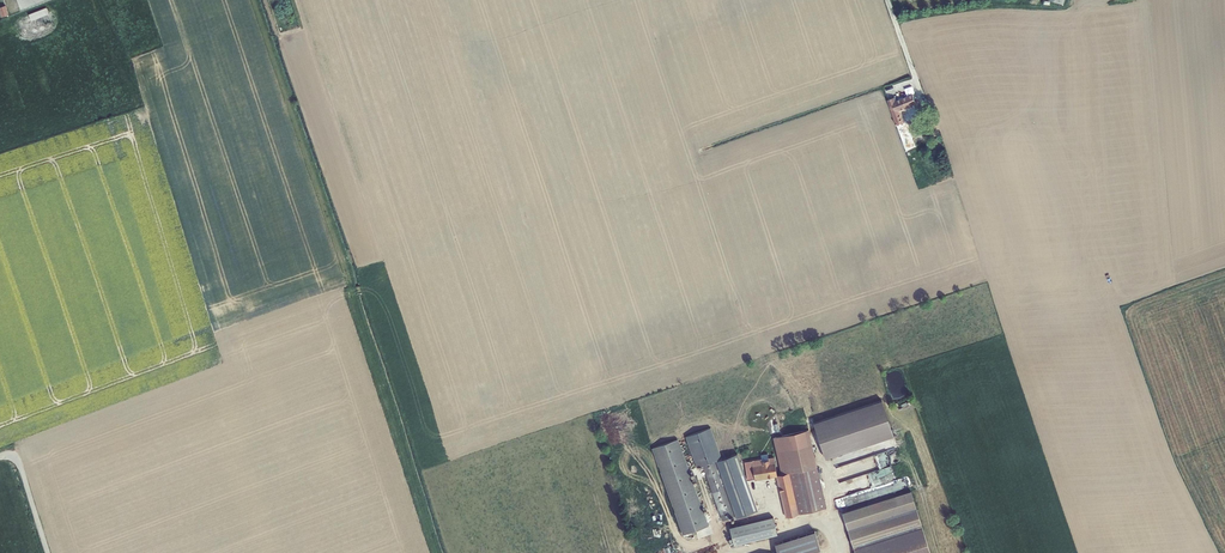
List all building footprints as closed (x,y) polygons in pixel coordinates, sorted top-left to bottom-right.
[(28,14),(31,20),(48,13),(46,7),(28,14)] [(899,107),(891,110),(896,124),(906,121),(904,115),(908,113),(907,111),(916,107),(915,104),(917,103),(913,93),(902,97),(902,98),(896,100),(899,107)] [(899,107),(896,100),(895,97),(887,100),(891,110),(899,107)] [(881,399),(823,419),(834,450),(892,430),(881,399)] [(836,455),(834,450),(823,419),(813,422),(825,458),(836,455)] [(702,453),(718,448),(711,427),(700,431),(702,453)] [(773,437),(782,474),(777,475),(777,476),(776,476),(783,505),(784,505),(786,516),(826,507),(809,429),(773,437)] [(892,430),(834,450),(836,455),(894,435),(892,430)] [(702,453),(700,431),(685,436),(696,467),(703,465),(702,464),(704,463),(702,453)] [(678,439),(652,448),(683,534),(708,525),(678,439)] [(750,495),(748,479),(755,479),(752,464),(761,463),(761,461),(768,459),(768,457),(767,453),(760,454),(761,458),(744,461),(746,472),(735,474),(736,476),(722,478),(716,460),(722,458),(718,448),(702,453),(704,463),(702,464),(703,465),(722,520),(735,515),(741,514),(742,521),(754,519),(753,514),(754,515),(754,509),(752,509),(751,501),(754,501),(753,495),(750,495)] [(777,476),(777,475),(774,456),(768,457),(768,459),(761,461),(761,463),(752,464),(755,479),(776,476),(777,476)] [(868,537),(920,518),(911,490),(853,508),(854,511),(861,509),(868,537)] [(843,515),(855,552),(930,552),(920,518),(868,537),(861,509),(854,511),(844,515),(843,515)] [(773,516),(729,527),(734,545),(777,534),(773,516)] [(787,531),(788,552),(819,552),(818,530),(787,531)]
